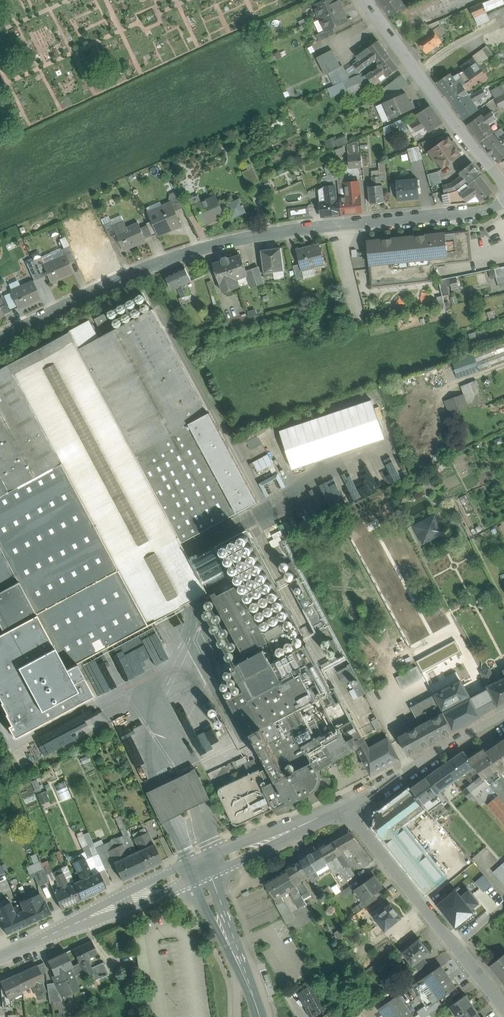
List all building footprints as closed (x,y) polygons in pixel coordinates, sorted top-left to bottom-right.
[(302,4),(305,10),(314,6),(321,2),(320,0),(311,0),(302,4)] [(314,6),(320,18),(342,8),(338,0),(326,0),(321,2),(314,6)] [(389,16),(407,8),(404,4),(415,0),(377,0),(389,16)] [(483,3),(470,9),(474,18),(486,13),(487,12),(483,3)] [(487,14),(490,21),(503,15),(503,7),(487,14)] [(342,8),(320,18),(325,31),(326,31),(333,28),(347,21),(342,8)] [(486,13),(474,18),(478,26),(490,21),(487,14),(486,13)] [(333,28),(326,31),(325,31),(316,35),(319,41),(336,33),(333,28)] [(433,30),(417,41),(427,54),(442,43),(433,30)] [(391,57),(379,41),(368,48),(376,60),(379,64),(380,65),(391,57)] [(487,46),(473,56),(473,57),(480,66),(494,55),(487,46)] [(368,48),(357,56),(360,60),(366,67),(376,60),(368,48)] [(340,67),(332,50),(317,58),(325,75),(329,73),(334,85),(344,81),(349,79),(345,69),(343,66),(340,67)] [(391,57),(380,65),(379,64),(378,66),(379,68),(386,77),(387,78),(399,68),(391,57)] [(473,57),(460,66),(464,71),(465,71),(470,79),(482,70),(481,68),(480,66),(473,57)] [(360,60),(354,65),(359,72),(366,67),(360,60)] [(349,79),(361,73),(359,72),(354,65),(345,69),(349,79)] [(379,68),(373,73),(372,72),(367,76),(372,83),(379,78),(382,81),(386,77),(379,68)] [(464,71),(453,76),(461,88),(463,86),(470,81),(471,80),(470,79),(465,71),(464,71)] [(349,79),(344,81),(346,86),(350,94),(361,89),(359,83),(364,81),(361,73),(349,79)] [(402,73),(390,82),(394,92),(401,89),(410,85),(402,73)] [(453,76),(450,73),(437,82),(448,97),(461,88),(453,76)] [(344,81),(334,85),(336,90),(346,86),(344,81)] [(390,82),(385,85),(389,94),(394,92),(390,82)] [(461,88),(448,97),(452,103),(459,98),(468,94),(463,86),(461,88)] [(389,94),(383,97),(385,102),(404,94),(401,89),(394,92),(389,94)] [(483,89),(469,97),(473,102),(487,95),(483,89)] [(385,102),(384,103),(391,119),(415,108),(413,102),(411,103),(406,93),(404,94),(385,102)] [(468,94),(459,98),(452,103),(464,120),(479,110),(473,102),(469,97),(468,94)] [(495,99),(498,104),(503,101),(503,94),(495,99)] [(391,119),(384,103),(379,105),(386,121),(391,119)] [(443,124),(430,107),(418,114),(421,119),(426,127),(430,132),(443,124)] [(496,118),(492,112),(484,118),(488,123),(496,118)] [(482,115),(468,125),(480,142),(494,132),(488,123),(484,118),(482,115)] [(421,119),(410,124),(416,132),(426,127),(421,119)] [(402,120),(383,128),(384,135),(393,130),(397,137),(408,130),(402,120)] [(480,142),(498,163),(503,158),(503,144),(500,139),(494,132),(480,142)] [(433,138),(422,143),(424,148),(435,143),(433,138)] [(458,147),(454,142),(452,142),(449,138),(429,152),(436,161),(438,160),(444,168),(461,155),(457,150),(458,147)] [(325,146),(327,152),(341,146),(338,140),(325,146)] [(347,142),(348,151),(360,150),(359,141),(347,142)] [(408,148),(412,161),(423,158),(419,145),(408,148)] [(362,155),(348,156),(349,168),(363,167),(362,155)] [(472,163),(459,173),(461,176),(467,183),(469,184),(480,176),(481,176),(482,175),(472,163)] [(254,170),(249,172),(249,170),(244,173),(247,180),(249,179),(252,185),(260,182),(254,170)] [(439,171),(428,175),(431,186),(442,183),(439,171)] [(331,182),(339,179),(337,173),(329,176),(331,182)] [(461,176),(451,184),(456,191),(458,190),(465,185),(467,183),(461,176)] [(481,176),(480,176),(469,184),(471,188),(481,201),(493,192),(481,176)] [(380,177),(372,177),(373,186),(381,185),(381,181),(380,177)] [(418,179),(397,180),(398,201),(407,200),(407,199),(419,198),(419,199),(420,199),(418,179)] [(359,181),(345,183),(347,197),(360,196),(359,181)] [(451,184),(443,186),(445,194),(456,191),(451,184)] [(334,185),(325,186),(327,202),(336,201),(334,185)] [(373,186),(369,186),(370,203),(384,202),(383,185),(381,185),(373,186)] [(471,188),(461,195),(467,203),(481,201),(471,188)] [(445,194),(443,195),(445,205),(467,203),(461,195),(458,190),(456,191),(445,194)] [(178,196),(172,199),(177,210),(184,208),(182,204),(178,196)] [(194,206),(197,214),(202,225),(224,215),(219,203),(216,196),(194,206)] [(347,197),(340,198),(340,201),(342,214),(362,212),(361,196),(360,196),(347,197)] [(240,199),(234,202),(231,197),(219,203),(224,214),(230,211),(233,218),(246,212),(243,207),(244,206),(243,205),(240,199)] [(191,199),(182,204),(184,208),(188,218),(197,214),(194,206),(191,199)] [(327,202),(320,203),(322,216),(342,214),(340,201),(336,201),(327,202)] [(150,214),(163,208),(163,207),(161,202),(147,208),(150,214)] [(172,203),(163,207),(163,208),(150,214),(152,221),(158,234),(159,235),(181,226),(172,203)] [(295,221),(306,219),(305,212),(294,213),(295,221)] [(113,227),(125,222),(122,217),(111,222),(113,227)] [(158,234),(152,221),(147,223),(147,225),(148,225),(153,237),(158,234)] [(111,222),(104,225),(109,237),(117,234),(113,227),(111,222)] [(125,222),(113,227),(116,233),(127,228),(125,222)] [(127,228),(116,233),(117,234),(124,250),(146,241),(146,240),(140,228),(138,223),(127,228)] [(104,225),(97,228),(98,231),(102,240),(109,237),(104,225)] [(147,225),(140,228),(146,240),(153,237),(148,225),(147,225)] [(470,231),(367,241),(369,256),(370,265),(472,254),(470,231)] [(75,238),(67,241),(70,246),(73,253),(80,250),(79,249),(76,241),(75,238)] [(320,245),(297,251),(300,264),(302,270),(304,278),(315,276),(316,274),(314,267),(325,264),(320,245)] [(70,246),(61,250),(63,256),(65,255),(68,263),(76,260),(73,253),(70,246)] [(43,265),(63,256),(61,250),(60,248),(39,257),(42,262),(43,265)] [(281,248),(261,250),(265,276),(273,274),(273,272),(284,270),(281,248)] [(472,254),(370,265),(371,276),(372,287),(431,281),(433,279),(432,268),(436,264),(473,260),(472,254)] [(43,265),(47,275),(50,282),(72,273),(68,263),(65,255),(63,256),(43,265)] [(229,258),(229,259),(236,280),(247,276),(248,276),(246,271),(241,255),(229,258)] [(32,260),(34,265),(42,262),(39,257),(32,260)] [(229,258),(227,257),(223,258),(222,261),(214,264),(223,292),(239,287),(236,279),(236,280),(229,259),(229,258)] [(34,265),(32,260),(26,262),(28,268),(34,265)] [(42,262),(34,265),(40,278),(47,275),(43,265),(42,262)] [(300,264),(293,266),(297,280),(304,278),(302,270),(300,264)] [(40,278),(34,265),(28,268),(34,281),(40,278)] [(252,269),(257,286),(264,284),(259,266),(252,269)] [(495,269),(497,279),(497,278),(503,276),(503,267),(495,269)] [(185,268),(166,277),(172,290),(177,288),(185,284),(191,281),(185,268)] [(485,269),(487,279),(496,277),(494,268),(485,269)] [(252,269),(246,271),(248,276),(247,276),(251,288),(257,286),(252,269)] [(454,289),(460,287),(457,275),(440,279),(446,305),(457,303),(454,289)] [(8,284),(11,291),(20,287),(17,280),(8,284)] [(11,291),(10,291),(18,308),(40,299),(33,281),(20,287),(11,291)] [(213,282),(206,285),(212,301),(219,299),(213,282)] [(185,284),(177,288),(182,298),(191,294),(185,284)] [(18,308),(10,291),(1,297),(9,313),(18,308)] [(145,300),(145,299),(145,297),(144,296),(143,295),(141,294),(139,295),(138,296),(137,297),(137,299),(137,300),(138,302),(140,303),(141,303),(143,303),(144,302),(145,300)] [(193,299),(191,294),(182,298),(185,303),(193,299)] [(442,295),(437,297),(439,308),(445,306),(442,295)] [(4,315),(9,313),(1,297),(0,297),(0,308),(4,315)] [(136,305),(136,304),(136,302),(135,301),(134,300),(132,299),(130,300),(129,301),(128,302),(128,304),(128,305),(129,307),(130,308),(132,308),(134,308),(135,307),(136,305)] [(150,309),(151,308),(150,306),(149,305),(148,304),(146,303),(144,304),(143,305),(142,306),(142,308),(142,310),(143,311),(144,312),(146,312),(148,312),(149,311),(150,309)] [(127,310),(127,309),(126,307),(126,306),(124,305),(122,304),(121,305),(119,306),(119,307),(118,309),(119,310),(120,312),(121,313),(123,313),(124,313),(126,312),(127,310)] [(141,314),(141,313),(141,311),(140,310),(138,309),(137,308),(135,309),(134,310),(133,311),(132,313),(133,315),(134,316),(135,317),(137,317),(139,317),(140,316),(141,314)] [(153,309),(114,330),(124,348),(100,361),(97,355),(85,361),(135,453),(209,413),(153,309)] [(117,315),(118,314),(117,312),(116,311),(115,310),(113,309),(112,310),(110,311),(109,312),(109,314),(109,315),(110,317),(112,318),(113,318),(115,318),(116,317),(117,315)] [(131,320),(132,318),(131,316),(130,315),(129,314),(127,313),(126,314),(124,315),(123,316),(123,318),(123,320),(124,321),(126,322),(127,322),(129,322),(130,321),(131,320)] [(105,314),(95,319),(98,326),(108,321),(105,314)] [(122,324),(123,323),(122,321),(121,320),(120,319),(118,318),(116,319),(115,320),(114,321),(114,323),(114,325),(115,326),(117,327),(118,327),(120,327),(121,326),(122,324)] [(100,338),(90,320),(69,331),(85,361),(97,355),(100,361),(124,348),(114,330),(100,338)] [(85,361),(69,331),(7,365),(26,400),(60,463),(117,571),(179,538),(180,537),(163,507),(158,510),(148,491),(154,488),(135,453),(85,361)] [(474,354),(480,371),(503,362),(503,344),(474,354)] [(465,356),(452,360),(452,362),(458,378),(480,371),(474,354),(474,353),(465,356)] [(0,368),(0,414),(26,400),(7,365),(0,368)] [(476,380),(461,386),(464,393),(469,407),(485,401),(476,380)] [(399,381),(389,384),(394,398),(404,395),(399,381)] [(469,407),(464,393),(445,401),(449,413),(469,407)] [(0,414),(0,478),(7,491),(60,463),(26,400),(0,414)] [(372,400),(280,431),(293,469),(384,439),(372,400)] [(209,413),(135,453),(154,488),(163,507),(180,537),(182,542),(257,502),(209,413)] [(258,435),(247,441),(252,449),(262,443),(258,435)] [(268,454),(253,462),(258,472),(268,467),(270,469),(275,467),(268,454)] [(347,503),(383,486),(371,460),(356,467),(362,480),(355,484),(349,472),(336,479),(347,503)] [(60,463),(7,491),(65,599),(117,571),(60,463)] [(278,473),(260,484),(267,497),(286,487),(278,473)] [(0,478),(0,549),(18,581),(35,614),(65,599),(7,491),(0,478)] [(163,507),(154,488),(148,491),(158,510),(163,507)] [(436,514),(413,526),(423,545),(445,533),(436,514)] [(247,531),(218,546),(223,556),(252,541),(247,531)] [(148,609),(155,621),(208,592),(179,538),(117,571),(140,613),(148,609)] [(288,552),(282,540),(279,542),(285,554),(288,552)] [(252,541),(223,556),(238,583),(237,584),(237,583),(234,584),(235,586),(238,584),(267,569),(252,541)] [(0,549),(0,591),(18,581),(0,549)] [(290,567),(290,566),(290,564),(289,563),(287,562),(286,561),(284,562),(283,563),(282,564),(281,566),(282,568),(283,569),(284,570),(286,570),(287,570),(289,569),(290,567)] [(267,569),(238,584),(249,604),(277,588),(267,569)] [(117,571),(65,599),(35,614),(0,633),(0,701),(0,702),(0,704),(5,713),(4,713),(10,724),(7,726),(12,736),(15,737),(24,732),(93,695),(76,663),(147,625),(140,613),(117,571)] [(295,577),(295,575),(295,574),(294,572),(292,571),(291,571),(289,571),(287,572),(286,574),(286,575),(287,577),(288,579),(289,580),(291,580),(292,580),(294,579),(295,577)] [(298,577),(289,582),(300,602),(308,597),(298,577)] [(35,614),(18,581),(0,591),(0,633),(35,614)] [(277,588),(249,604),(238,584),(235,586),(219,594),(214,597),(216,601),(223,615),(244,654),(249,651),(252,656),(264,649),(262,645),(269,641),(265,633),(259,622),(287,607),(277,588)] [(326,631),(308,597),(300,602),(317,636),(326,631)] [(216,605),(216,603),(216,601),(215,600),(213,599),(211,599),(210,599),(208,600),(207,601),(207,603),(207,605),(208,606),(210,607),(212,608),(213,607),(215,606),(216,605)] [(287,607),(259,622),(265,633),(266,633),(266,632),(282,623),(293,617),(287,607)] [(213,614),(214,613),(213,611),(212,610),(211,609),(209,608),(207,609),(206,610),(205,611),(205,613),(205,615),(206,616),(208,617),(209,617),(211,617),(212,616),(213,614)] [(148,609),(140,613),(147,625),(153,622),(155,621),(148,609)] [(223,618),(223,616),(223,615),(222,613),(220,612),(219,612),(217,612),(216,613),(215,615),(214,617),(215,618),(216,620),(217,621),(219,621),(221,621),(222,620),(223,618)] [(178,634),(175,629),(181,626),(174,615),(157,624),(166,641),(178,634)] [(307,644),(293,617),(282,623),(266,632),(266,633),(265,633),(269,641),(262,645),(264,649),(252,656),(216,675),(228,698),(235,711),(247,735),(252,732),(270,767),(277,779),(290,803),(297,800),(298,797),(299,797),(300,798),(311,792),(317,788),(319,781),(319,775),(317,769),(357,747),(361,753),(369,749),(363,737),(364,737),(354,719),(352,719),(327,673),(324,675),(307,644)] [(221,628),(221,627),(221,625),(220,623),(218,622),(217,622),(215,623),(213,624),(212,625),(212,627),(213,628),(213,630),(215,631),(217,631),(218,631),(220,630),(221,628)] [(230,632),(230,631),(230,629),(229,628),(227,627),(226,626),(224,627),(223,628),(222,629),(221,631),(222,633),(223,634),(224,635),(226,635),(228,635),(229,634),(230,632)] [(228,642),(228,640),(228,639),(227,637),(225,636),(224,636),(222,636),(221,637),(220,639),(219,640),(220,642),(221,644),(222,645),(224,645),(226,645),(227,644),(228,642)] [(237,646),(238,644),(237,643),(236,641),(235,640),(233,640),(231,640),(230,641),(229,643),(229,645),(229,646),(230,648),(231,649),(233,649),(235,649),(236,648),(237,646)] [(455,640),(416,661),(423,672),(461,652),(455,640)] [(335,655),(336,653),(335,651),(334,650),(333,649),(331,649),(330,649),(328,650),(328,652),(327,653),(328,655),(329,656),(330,657),(332,657),(333,657),(335,656),(335,655)] [(235,656),(236,654),(235,652),(234,651),(233,650),(231,650),(229,650),(228,651),(227,653),(227,654),(227,656),(228,657),(229,658),(231,659),(233,658),(234,657),(235,656)] [(350,664),(337,671),(344,683),(350,680),(357,676),(350,664)] [(417,666),(396,677),(402,688),(423,676),(417,666)] [(497,681),(490,668),(481,672),(484,678),(487,686),(497,681)] [(357,676),(350,680),(359,697),(366,693),(357,676)] [(487,686),(489,688),(498,706),(503,703),(503,678),(497,681),(487,686)] [(480,715),(471,698),(461,680),(435,695),(444,713),(443,713),(453,730),(463,725),(470,721),(480,715)] [(489,688),(471,698),(480,715),(498,706),(489,688)] [(196,694),(174,705),(195,749),(201,746),(203,750),(219,742),(196,694)] [(421,725),(430,743),(453,730),(443,713),(444,713),(435,695),(411,707),(421,725)] [(140,731),(144,729),(138,715),(115,725),(131,762),(142,757),(139,751),(143,749),(139,740),(143,738),(140,731)] [(377,718),(372,721),(377,731),(383,728),(377,718)] [(430,743),(421,725),(399,737),(408,755),(430,743)] [(388,738),(369,749),(361,753),(370,771),(372,775),(375,773),(399,759),(388,738)] [(486,752),(498,769),(500,772),(503,769),(503,740),(486,752)] [(486,752),(484,749),(469,759),(474,766),(482,776),(484,778),(498,769),(486,752)] [(469,759),(464,751),(446,763),(457,779),(466,772),(470,778),(471,777),(475,782),(482,776),(474,766),(469,759)] [(254,759),(244,763),(249,774),(254,772),(259,769),(254,759)] [(446,763),(429,776),(440,791),(457,779),(446,763)] [(254,772),(274,809),(276,808),(278,808),(290,803),(277,779),(270,767),(261,771),(260,769),(259,769),(254,772)] [(145,792),(160,823),(169,819),(195,806),(210,799),(195,768),(183,774),(155,788),(145,792)] [(501,774),(500,772),(498,769),(484,778),(499,795),(503,801),(503,777),(501,774)] [(274,809),(254,772),(249,774),(243,777),(238,771),(235,773),(257,816),(274,809)] [(257,816),(235,773),(232,774),(233,782),(222,787),(220,788),(219,790),(219,792),(219,794),(232,822),(234,824),(235,825),(238,825),(239,825),(257,816)] [(429,775),(410,789),(425,808),(436,800),(433,796),(440,791),(429,776),(429,775)] [(475,782),(468,787),(475,796),(480,803),(488,797),(482,790),(489,784),(484,778),(482,776),(475,782)] [(32,781),(36,791),(41,789),(37,779),(32,781)] [(66,780),(54,785),(62,801),(73,796),(66,780)] [(175,781),(174,781),(167,784),(166,785),(166,786),(166,787),(177,809),(177,810),(179,810),(180,809),(186,806),(187,806),(187,805),(187,804),(176,781),(175,781)] [(499,795),(489,784),(482,790),(488,797),(492,801),(499,795)] [(475,796),(468,787),(463,791),(470,800),(475,796)] [(390,804),(405,823),(424,809),(409,789),(390,804)] [(45,791),(36,795),(40,804),(49,800),(45,791)] [(440,791),(433,796),(436,800),(425,808),(428,811),(446,799),(440,791)] [(499,795),(492,801),(489,804),(503,822),(503,801),(499,795)] [(405,823),(390,804),(382,810),(382,811),(371,819),(371,823),(384,840),(403,824),(405,823)] [(453,827),(437,810),(431,814),(447,832),(453,827)] [(446,878),(403,824),(384,840),(428,893),(446,878)] [(351,831),(334,842),(341,852),(345,850),(349,847),(359,842),(351,831)] [(88,832),(83,835),(88,845),(93,843),(88,832)] [(142,834),(134,838),(140,850),(153,844),(148,832),(146,832),(142,834)] [(128,833),(105,844),(108,851),(123,844),(128,856),(136,852),(128,833)] [(88,845),(83,835),(78,837),(83,848),(88,845)] [(334,842),(319,850),(326,862),(335,857),(341,853),(342,853),(341,852),(334,842)] [(359,842),(349,847),(352,853),(356,851),(367,866),(374,861),(359,842)] [(83,848),(82,848),(87,858),(98,853),(96,848),(93,843),(88,845),(83,848)] [(105,844),(96,848),(98,853),(101,861),(111,857),(108,851),(105,844)] [(128,856),(123,844),(108,851),(114,865),(122,880),(145,869),(136,852),(128,856)] [(140,850),(136,852),(145,869),(161,861),(153,844),(140,850)] [(349,847),(345,850),(349,857),(353,855),(352,853),(349,847)] [(319,850),(301,861),(308,873),(322,864),(326,862),(319,850)] [(349,857),(345,850),(341,852),(342,853),(341,853),(349,865),(350,865),(351,868),(354,866),(349,857)] [(81,853),(72,858),(75,865),(85,860),(84,860),(81,853)] [(87,858),(84,860),(85,860),(92,875),(99,872),(105,869),(101,861),(98,853),(87,858)] [(349,865),(341,853),(335,857),(342,869),(349,865)] [(111,857),(101,861),(105,869),(114,865),(111,857)] [(335,857),(326,862),(334,874),(340,870),(342,869),(335,857)] [(85,860),(75,865),(82,879),(92,875),(85,860)] [(40,861),(27,867),(30,874),(33,873),(43,868),(40,861)] [(301,861),(287,869),(297,887),(303,896),(309,892),(304,883),(303,883),(300,879),(309,874),(308,873),(301,861)] [(322,864),(308,873),(313,881),(327,872),(322,864)] [(502,864),(493,872),(503,884),(503,866),(502,864)] [(342,869),(340,870),(346,880),(355,874),(352,870),(351,868),(350,865),(349,865),(342,869)] [(43,868),(33,873),(34,876),(38,886),(49,881),(43,868)] [(276,875),(286,893),(292,890),(297,887),(287,869),(276,875)] [(63,872),(55,876),(61,889),(69,885),(63,872)] [(82,879),(74,883),(81,899),(106,887),(99,872),(82,879)] [(286,893),(276,875),(265,882),(275,899),(280,896),(286,893)] [(374,876),(356,889),(364,901),(374,893),(382,888),(374,876)] [(61,889),(54,892),(61,908),(81,899),(74,883),(69,885),(61,889)] [(350,886),(341,893),(344,898),(353,891),(350,886)] [(303,896),(297,887),(292,890),(293,892),(292,896),(299,908),(307,904),(304,899),(303,896)] [(435,902),(456,930),(467,921),(475,914),(471,909),(479,902),(468,887),(459,894),(455,888),(447,895),(446,894),(435,902)] [(33,891),(22,895),(24,900),(19,902),(23,910),(21,911),(27,924),(51,913),(44,900),(43,901),(40,894),(35,896),(33,891)] [(374,893),(364,901),(360,903),(363,909),(378,898),(374,893)] [(295,918),(285,900),(281,898),(280,896),(275,899),(279,909),(287,923),(295,918)] [(15,914),(10,902),(0,906),(0,918),(0,920),(15,914)] [(384,903),(371,914),(385,931),(402,917),(390,904),(387,906),(384,903)] [(0,920),(0,921),(6,934),(26,925),(21,911),(15,914),(0,920)] [(341,930),(334,933),(338,939),(344,936),(341,930)] [(420,940),(403,953),(413,965),(423,957),(430,952),(420,940)] [(91,941),(73,950),(79,963),(87,959),(97,954),(91,941)] [(351,949),(342,957),(349,967),(350,966),(358,960),(351,949)] [(66,952),(47,960),(57,980),(56,981),(62,994),(76,988),(76,985),(69,968),(71,967),(72,966),(66,952)] [(491,965),(503,982),(503,954),(491,965)] [(423,957),(413,965),(418,971),(429,964),(423,957)] [(91,968),(87,959),(79,963),(78,963),(82,973),(85,977),(88,976),(93,973),(91,968)] [(358,960),(350,966),(354,971),(362,965),(358,960)] [(44,962),(37,966),(40,974),(45,972),(44,962)] [(78,963),(72,966),(71,967),(75,976),(82,973),(78,963)] [(102,963),(91,968),(93,973),(96,979),(97,980),(108,975),(102,963)] [(37,965),(16,975),(22,990),(32,985),(40,982),(43,980),(40,974),(37,966),(37,965)] [(441,966),(414,985),(421,994),(431,987),(440,999),(456,987),(441,966)] [(93,973),(88,976),(91,982),(96,979),(93,973)] [(16,975),(0,981),(2,986),(1,987),(3,1008),(12,1006),(11,995),(22,990),(16,975)] [(40,982),(32,985),(37,996),(45,992),(40,982)] [(55,984),(47,985),(50,1003),(62,1001),(55,984)] [(297,1016),(314,1016),(312,1012),(324,1006),(313,984),(287,996),(297,1016)] [(431,987),(421,994),(428,1004),(427,1005),(428,1006),(437,999),(437,1000),(440,999),(431,987)] [(478,1012),(466,995),(454,1003),(449,1006),(454,1013),(457,1016),(471,1016),(478,1012)] [(398,996),(380,1008),(386,1016),(412,1016),(398,996)] [(445,1009),(449,1006),(454,1003),(451,998),(442,1004),(445,1009)] [(428,1006),(425,1007),(430,1013),(441,1005),(437,1000),(437,999),(428,1006)] [(357,1000),(349,1006),(353,1012),(361,1006),(357,1000)] [(430,1013),(432,1016),(437,1016),(446,1011),(445,1009),(442,1004),(441,1005),(430,1013)] [(430,1013),(425,1007),(413,1016),(425,1016),(430,1013)]
